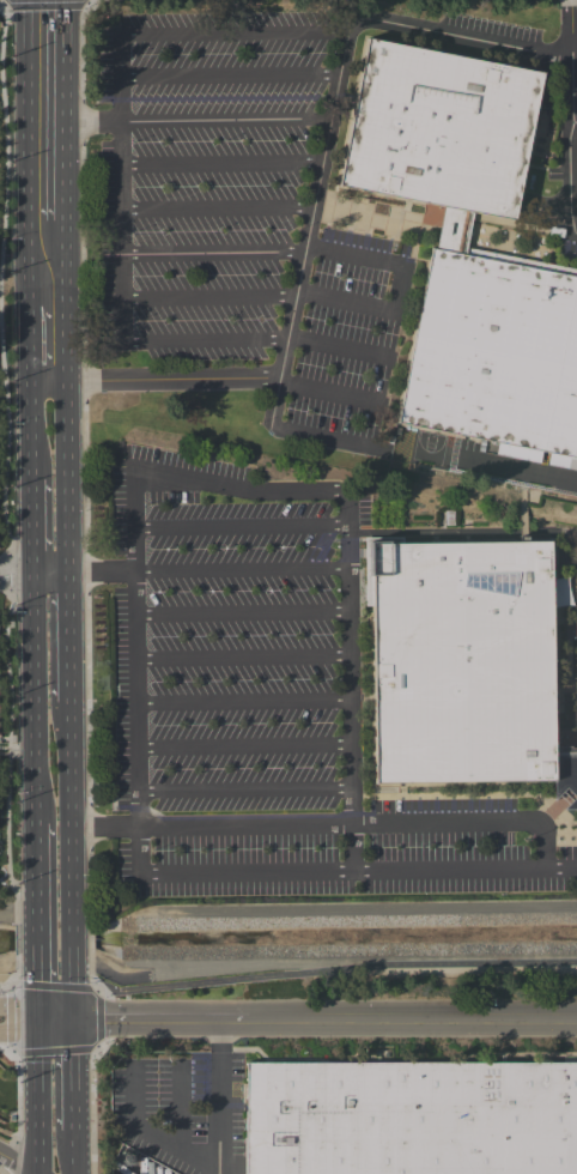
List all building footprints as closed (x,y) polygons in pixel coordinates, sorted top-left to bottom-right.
[(360,36),(541,69),(514,218),(333,184),(360,36)] [(430,249),(576,277),(576,464),(396,430),(430,249)] [(366,545),(370,786),(552,786),(551,757),(551,543),(366,545)] [(551,757),(552,786),(553,804),(565,792),(575,800),(561,812),(576,813),(576,756),(551,757)] [(242,1065),(242,1173),(576,1173),(576,1066),(242,1065)]
